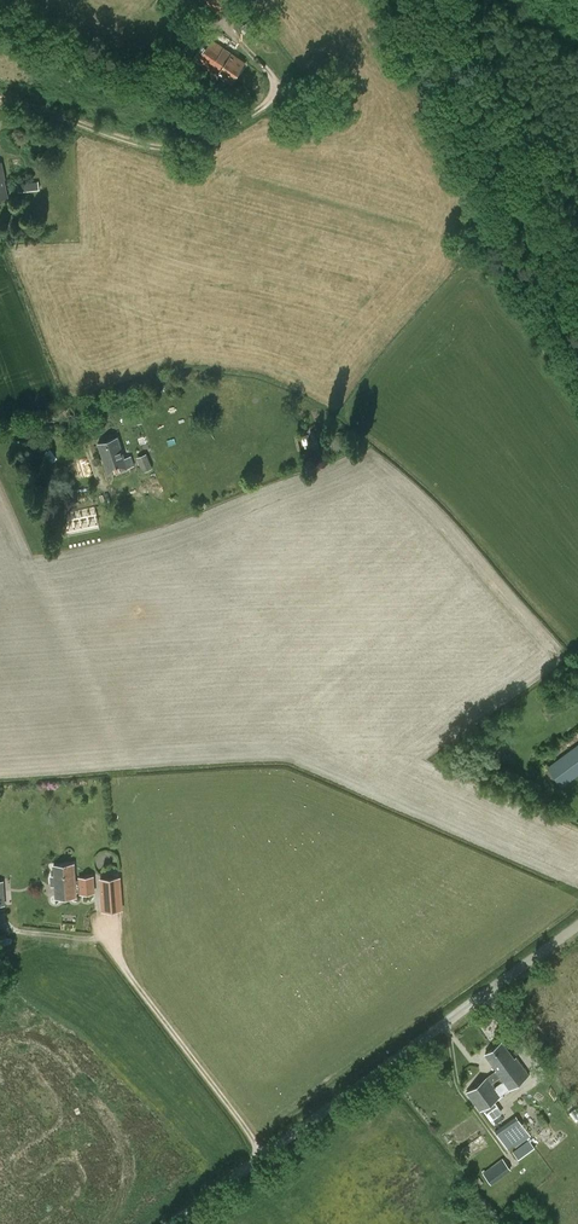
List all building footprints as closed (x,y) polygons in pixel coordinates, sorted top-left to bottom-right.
[(240,0),(205,0),(216,14),(232,1),(236,5),(241,1),(240,0)] [(244,62),(212,40),(198,62),(230,84),(244,62)] [(39,189),(38,181),(18,183),(19,192),(39,189)] [(131,456),(124,458),(118,437),(98,443),(108,474),(134,466),(131,456)] [(137,457),(143,472),(153,468),(147,453),(137,457)] [(89,504),(63,512),(72,538),(98,530),(89,504)] [(547,767),(562,787),(577,775),(577,744),(547,767)] [(54,866),(56,898),(76,896),(73,864),(54,866)] [(94,875),(79,876),(80,894),(96,892),(94,875)] [(124,909),(121,876),(99,878),(102,911),(124,909)] [(514,1059),(502,1042),(486,1054),(497,1070),(495,1071),(466,1092),(479,1111),(501,1095),(493,1083),(500,1077),(509,1090),(529,1075),(516,1057),(514,1059)] [(493,1120),(505,1114),(500,1104),(488,1110),(493,1120)] [(530,1133),(517,1115),(495,1130),(508,1148),(530,1133)] [(562,1142),(549,1125),(513,1151),(519,1159),(545,1139),(556,1147),(562,1142)] [(491,1166),(483,1173),(491,1184),(512,1169),(498,1151),(487,1160),(491,1166)]
